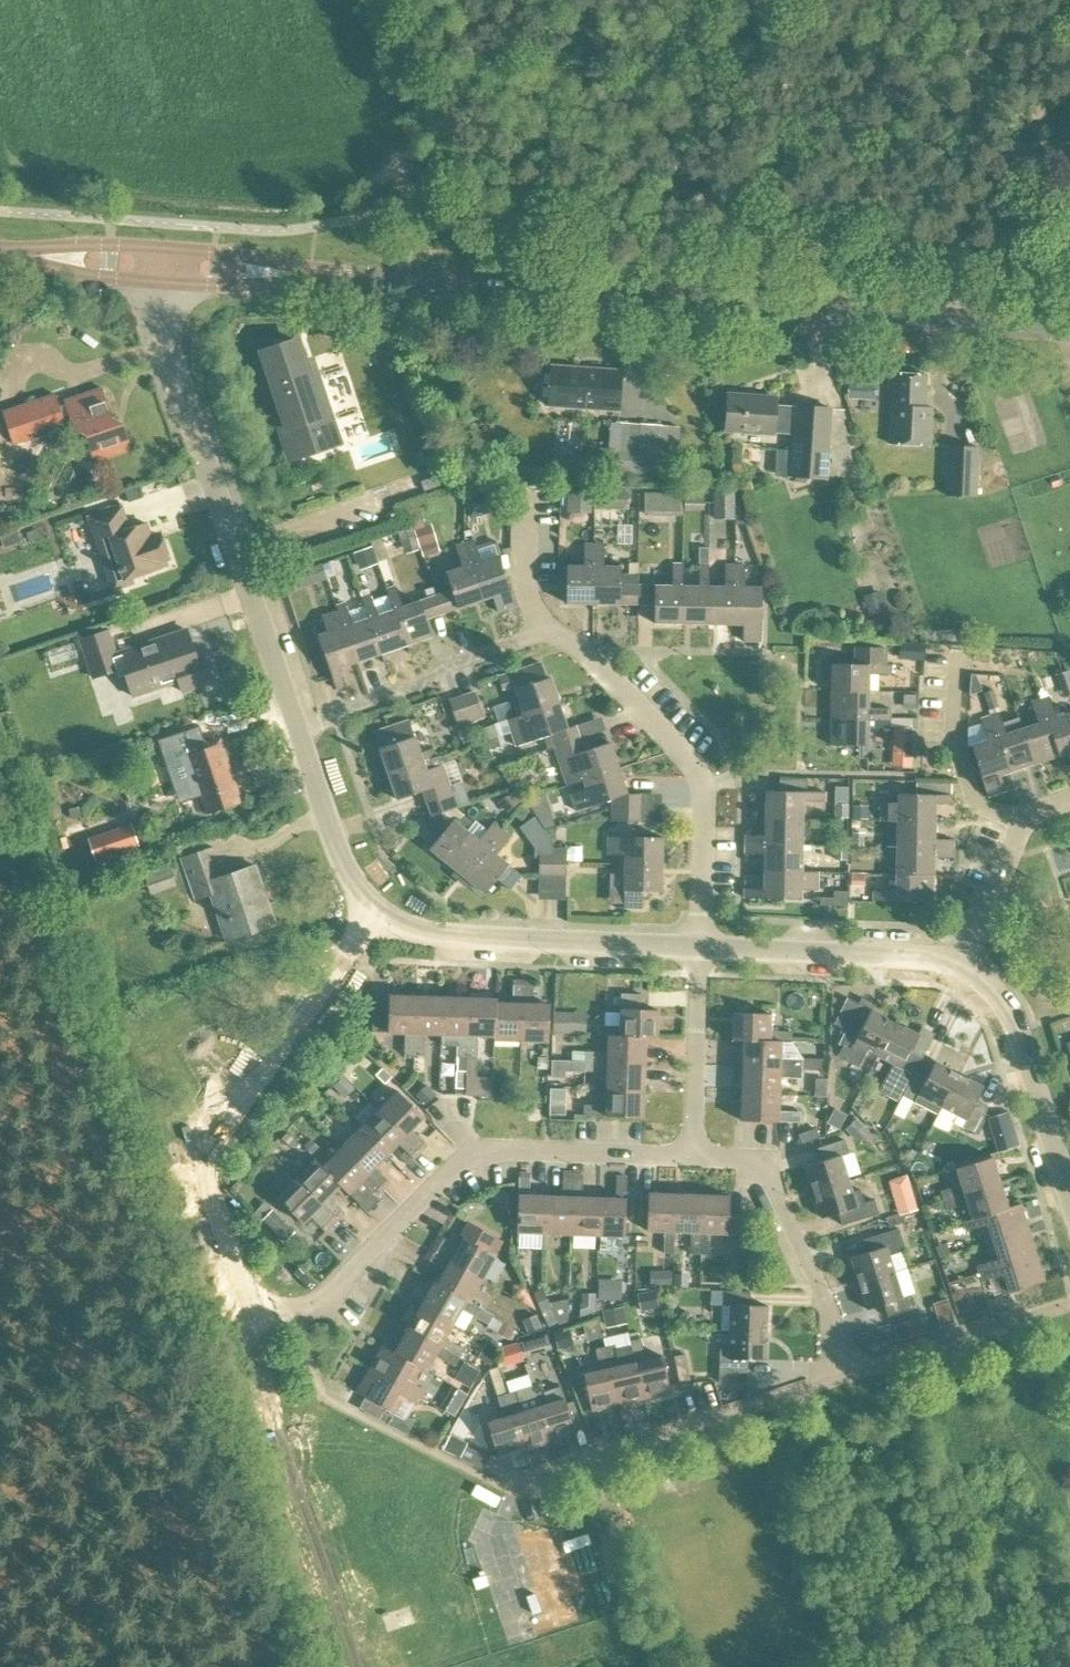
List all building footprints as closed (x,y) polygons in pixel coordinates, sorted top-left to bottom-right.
[(290,462),(336,447),(332,432),(338,430),(314,357),(307,359),(302,343),(276,341),(276,342),(279,342),(279,350),(264,355),(262,355),(271,382),(265,384),(290,462)] [(623,372),(623,369),(551,364),(551,366),(553,367),(550,403),(548,402),(548,405),(621,410),(621,407),(619,407),(621,371),(623,372)] [(928,376),(891,374),(890,394),(893,394),(891,445),(932,447),(934,409),(927,408),(928,376)] [(876,399),(876,376),(849,375),(849,398),(876,399)] [(103,387),(65,400),(59,402),(56,394),(4,412),(15,444),(33,438),(30,429),(70,415),(79,439),(90,445),(96,461),(133,448),(124,422),(113,416),(103,387)] [(828,480),(833,410),(778,406),(778,399),(730,396),(727,431),(776,434),(776,430),(796,431),(793,477),(828,480)] [(680,427),(623,423),(620,462),(677,466),(680,427)] [(978,498),(981,449),(950,448),(947,497),(978,498)] [(435,477),(421,482),(424,492),(438,486),(435,477)] [(138,487),(124,492),(128,504),(142,499),(138,487)] [(631,504),(630,487),(600,488),(600,506),(631,504)] [(465,496),(470,518),(505,510),(500,488),(465,496)] [(734,488),(713,488),(714,519),(734,519),(734,488)] [(591,491),(567,491),(567,512),(591,513),(591,491)] [(704,493),(685,492),(684,510),(704,511),(704,493)] [(151,537),(146,523),(130,529),(122,504),(88,516),(114,590),(134,583),(132,578),(169,565),(167,560),(170,559),(161,533),(151,537)] [(430,524),(414,529),(420,548),(436,543),(430,524)] [(397,533),(405,555),(418,551),(412,532),(411,528),(397,533)] [(4,549),(21,543),(16,530),(0,536),(0,537),(4,549)] [(466,543),(485,599),(494,596),(499,612),(516,607),(498,555),(482,561),(475,540),(466,543)] [(434,586),(437,595),(444,613),(485,599),(466,543),(457,546),(464,567),(447,573),(453,590),(443,594),(440,584),(434,586)] [(594,604),(595,545),(585,545),(585,567),(567,567),(567,604),(594,604)] [(605,545),(595,545),(594,604),(639,605),(639,573),(639,563),(630,563),(630,586),(621,586),(622,567),(604,567),(605,545)] [(708,548),(698,548),(698,564),(708,564),(708,548)] [(377,566),(371,549),(354,554),(360,572),(377,566)] [(323,564),(326,575),(334,572),(330,562),(323,564)] [(682,587),(683,587),(683,565),(673,565),(673,587),(647,586),(648,573),(639,573),(639,605),(655,605),(655,623),(682,624),(682,587)] [(710,565),(700,565),(700,587),(683,587),(682,587),(682,624),(708,624),(709,587),(710,565)] [(326,581),(321,566),(293,575),(298,590),(326,581)] [(735,625),(736,566),(726,566),(726,588),(709,587),(708,624),(735,625)] [(736,566),(735,625),(743,625),(743,642),(762,642),(762,588),(745,588),(746,566),(736,566)] [(427,618),(444,613),(437,595),(427,599),(404,607),(397,586),(388,589),(395,610),(408,645),(433,636),(427,618)] [(382,653),(408,645),(395,610),(378,616),(368,589),(360,592),(370,618),(382,653)] [(880,591),(861,597),(867,615),(886,610),(880,591)] [(382,653),(370,618),(354,624),(347,603),(337,606),(339,611),(340,611),(357,662),(382,653)] [(340,668),(357,662),(340,611),(339,611),(323,616),(328,632),(319,635),(337,688),(346,685),(340,668)] [(158,688),(179,681),(182,692),(212,682),(202,654),(196,656),(187,630),(122,652),(124,656),(117,658),(108,631),(81,640),(94,678),(118,670),(121,679),(126,677),(133,697),(158,688)] [(925,643),(899,641),(898,660),(924,661),(925,643)] [(833,691),(870,692),(870,675),(893,675),(893,666),(884,666),(885,647),(855,646),(855,665),(833,665),(833,691)] [(515,708),(518,717),(560,704),(551,678),(547,679),(542,663),(499,677),(503,689),(514,685),(521,706),(515,708)] [(1057,675),(1064,697),(1069,695),(1069,671),(1057,675)] [(991,689),(981,692),(989,718),(992,717),(1000,715),(991,689)] [(870,709),(870,692),(833,691),(833,718),(870,719),(892,718),(892,709),(870,709)] [(463,697),(471,722),(483,718),(475,693),(463,697)] [(458,726),(471,722),(463,697),(450,701),(458,726)] [(1060,756),(1069,754),(1069,757),(1069,714),(1058,718),(1051,697),(1041,701),(1049,721),(1060,756)] [(1035,765),(1060,756),(1049,721),(1041,701),(1032,704),(1039,725),(1023,730),(1035,765)] [(560,704),(518,717),(508,720),(517,746),(543,738),(547,750),(555,747),(581,739),(576,726),(568,728),(560,704)] [(1035,765),(1023,730),(1022,730),(1018,718),(1003,723),(1000,714),(1000,715),(992,717),(998,738),(1010,774),(1035,765)] [(1002,776),(1010,774),(998,738),(992,717),(989,718),(982,721),(989,741),(972,747),(990,798),(1007,792),(1002,776)] [(892,729),(892,718),(870,719),(833,718),(833,745),(870,746),(870,729),(892,729)] [(375,733),(389,774),(430,761),(439,757),(436,748),(420,753),(410,721),(375,733)] [(497,737),(493,725),(475,731),(479,742),(497,737)] [(475,739),(471,727),(456,732),(461,744),(475,739)] [(915,728),(897,728),(895,767),(913,768),(915,728)] [(207,815),(242,803),(220,738),(202,745),(203,749),(187,755),(207,815)] [(585,751),(581,739),(555,747),(568,786),(584,781),(619,769),(611,743),(585,751)] [(423,791),(428,804),(452,796),(450,787),(442,766),(439,757),(430,761),(389,774),(398,800),(423,791)] [(613,808),(639,808),(640,795),(628,795),(619,769),(584,781),(587,789),(571,794),(576,811),(613,799),(613,808)] [(469,804),(462,783),(450,787),(452,796),(457,808),(469,804)] [(520,802),(512,791),(498,802),(507,813),(520,802)] [(767,819),(804,819),(805,802),(827,802),(827,792),(768,792),(767,819)] [(899,822),(936,822),(937,804),(956,804),(956,795),(952,795),(916,794),(899,794),(899,803),(882,803),(882,822),(888,822),(899,822)] [(432,816),(457,808),(452,796),(428,804),(432,816)] [(848,819),(849,806),(835,805),(834,819),(848,819)] [(79,806),(69,809),(71,818),(81,816),(79,806)] [(639,821),(639,808),(613,808),(612,821),(639,821)] [(554,826),(549,814),(536,818),(544,829),(554,826)] [(465,876),(502,831),(493,824),(488,831),(475,821),(468,830),(454,818),(442,832),(430,847),(465,876)] [(804,846),(804,819),(767,819),(767,836),(747,836),(747,845),(804,846)] [(511,820),(502,831),(465,876),(486,892),(498,878),(510,888),(522,874),(496,852),(518,825),(511,820)] [(936,840),(936,822),(899,822),(899,848),(955,849),(955,840),(936,840)] [(131,825),(88,839),(96,861),(138,847),(131,825)] [(865,833),(853,833),(852,848),(865,849),(865,833)] [(620,864),(663,865),(663,838),(609,836),(608,855),(620,855),(620,864)] [(803,872),(804,846),(747,845),(747,854),(766,854),(766,871),(803,872)] [(848,873),(848,847),(835,847),(835,873),(848,873)] [(955,858),(955,849),(899,848),(898,874),(935,876),(935,858),(955,858)] [(540,849),(539,876),(553,876),(554,850),(540,849)] [(228,941),(275,925),(255,866),(218,878),(208,850),(181,859),(195,900),(216,893),(224,919),(221,920),(228,941)] [(554,850),(553,876),(567,876),(567,850),(554,850)] [(148,895),(174,886),(166,862),(140,871),(148,895)] [(662,893),(663,865),(620,864),(619,875),(625,875),(624,909),(643,909),(644,892),(662,893)] [(820,872),(803,872),(766,871),(766,889),(746,889),(746,898),(803,899),(803,890),(820,890),(820,872)] [(868,874),(851,874),(851,885),(864,885),(865,878),(868,878),(868,874)] [(936,902),(935,876),(898,874),(898,892),(876,891),(876,901),(936,902)] [(819,905),(848,906),(848,891),(833,891),(833,898),(819,898),(819,905)] [(520,1040),(522,981),(513,981),(512,1003),(496,1003),(495,1003),(494,1036),(493,1036),(493,1039),(520,1040)] [(522,981),(520,1040),(547,1041),(549,1005),(532,1004),(532,982),(522,981)] [(645,1037),(656,1038),(657,1010),(640,1010),(641,994),(620,994),(619,1026),(597,1025),(597,1036),(607,1036),(645,1037)] [(414,1055),(416,996),(389,995),(387,1032),(405,1033),(404,1055),(414,1055)] [(441,1034),(442,997),(416,996),(414,1055),(424,1056),(425,1033),(441,1034)] [(469,998),(442,997),(441,1034),(442,1034),(442,1046),(457,1047),(456,1071),(466,1071),(469,998)] [(495,1003),(496,1003),(496,999),(469,998),(466,1071),(466,1076),(476,1077),(477,1035),(493,1036),(494,1036),(495,1003)] [(375,1008),(375,1027),(387,1027),(388,1008),(375,1008)] [(877,1056),(894,1023),(870,1010),(868,1015),(856,1009),(837,1044),(844,1048),(839,1056),(858,1066),(866,1050),(877,1056)] [(552,1033),(585,1035),(586,1012),(552,1011),(552,1033)] [(743,1041),(780,1042),(791,1042),(791,1032),(769,1031),(770,1014),(732,1013),(731,1040),(743,1041)] [(902,1096),(915,1071),(922,1057),(910,1051),(919,1035),(894,1023),(877,1056),(892,1063),(878,1091),(899,1102),(902,1096)] [(644,1063),(645,1037),(607,1036),(607,1052),(573,1051),(572,1062),(585,1062),(644,1063)] [(742,1066),(801,1069),(802,1058),(791,1042),(780,1042),(743,1041),(742,1066)] [(802,1058),(801,1069),(822,1069),(822,1059),(802,1058)] [(643,1090),(644,1063),(585,1062),(584,1071),(606,1072),(606,1089),(643,1090)] [(941,1107),(959,1074),(935,1062),(927,1077),(915,1071),(902,1096),(915,1103),(938,1115),(941,1107)] [(801,1078),(801,1069),(742,1066),(741,1093),(778,1094),(779,1078),(801,1078)] [(959,1074),(941,1107),(964,1119),(961,1127),(974,1133),(987,1108),(975,1102),(983,1087),(959,1074)] [(343,1075),(333,1086),(343,1095),(353,1084),(343,1075)] [(642,1117),(643,1090),(606,1089),(605,1105),(583,1105),(583,1115),(642,1117)] [(564,1108),(565,1090),(551,1090),(550,1108),(564,1108)] [(397,1091),(378,1110),(420,1152),(427,1145),(411,1129),(423,1117),(397,1091)] [(778,1111),(778,1094),(741,1093),(740,1120),(799,1122),(800,1112),(778,1111)] [(397,1143),(413,1159),(420,1152),(378,1110),(359,1129),(385,1155),(397,1143)] [(1010,1111),(986,1118),(996,1151),(1020,1144),(1010,1111)] [(857,1119),(846,1129),(858,1142),(869,1132),(857,1119)] [(340,1148),(382,1190),(389,1182),(374,1167),(385,1155),(359,1129),(340,1148)] [(288,1133),(282,1138),(292,1148),(297,1142),(288,1133)] [(813,1192),(848,1181),(840,1156),(848,1154),(844,1140),(817,1148),(821,1161),(804,1166),(813,1192)] [(376,1197),(382,1190),(340,1148),(322,1166),(339,1186),(347,1193),(360,1181),(376,1197)] [(943,1201),(999,1183),(991,1157),(955,1168),(961,1185),(940,1191),(943,1201)] [(339,1186),(322,1166),(314,1158),(295,1178),(337,1220),(344,1213),(328,1197),(339,1186)] [(544,1233),(545,1196),(529,1195),(529,1173),(519,1173),(516,1232),(544,1233)] [(570,1234),(573,1175),(563,1174),(562,1196),(545,1196),(544,1233),(570,1234)] [(597,1235),(598,1198),(581,1197),(582,1175),(573,1175),(570,1234),(597,1235)] [(907,1175),(889,1181),(899,1214),(917,1209),(907,1175)] [(598,1198),(597,1235),(624,1236),(626,1177),(616,1177),(615,1199),(598,1198)] [(325,1232),(337,1220),(295,1178),(276,1197),(302,1223),(309,1216),(325,1232)] [(848,1181),(813,1192),(821,1218),(837,1213),(841,1225),(878,1214),(873,1200),(864,1203),(860,1190),(852,1192),(848,1181)] [(1007,1208),(999,1183),(943,1201),(946,1210),(967,1203),(971,1219),(972,1219),(1007,1208)] [(674,1231),(675,1194),(648,1193),(646,1231),(663,1231),(663,1253),(673,1253),(674,1231)] [(699,1254),(701,1195),(675,1194),(674,1231),(690,1232),(689,1254),(699,1254)] [(701,1195),(699,1254),(709,1255),(710,1233),(727,1233),(728,1216),(729,1196),(701,1195)] [(986,1243),(1028,1229),(1020,1204),(1007,1208),(972,1219),(971,1219),(963,1221),(966,1230),(981,1225),(986,1243)] [(292,1231),(270,1209),(259,1220),(281,1242),(292,1231)] [(745,1216),(728,1216),(727,1233),(727,1244),(744,1245),(745,1216)] [(430,1250),(482,1279),(503,1241),(472,1224),(464,1238),(463,1237),(457,1247),(438,1236),(435,1241),(430,1250)] [(858,1283),(894,1272),(888,1256),(905,1251),(898,1228),(863,1239),(867,1252),(850,1257),(858,1283)] [(979,1273),(1036,1255),(1028,1229),(986,1243),(991,1260),(977,1264),(979,1273)] [(468,1303),(469,1302),(482,1279),(430,1250),(425,1259),(444,1269),(437,1284),(436,1284),(468,1303)] [(1036,1255),(979,1273),(982,1281),(997,1276),(1002,1294),(1044,1281),(1036,1255)] [(671,1286),(670,1271),(649,1272),(650,1287),(671,1286)] [(894,1272),(858,1283),(866,1309),(883,1304),(887,1317),(914,1308),(909,1294),(901,1297),(894,1272)] [(685,1274),(673,1274),(673,1286),(690,1287),(690,1277),(685,1277),(685,1274)] [(597,1300),(621,1300),(620,1279),(596,1280),(597,1300)] [(436,1284),(437,1284),(433,1282),(420,1305),(453,1324),(461,1309),(466,1312),(489,1325),(494,1316),(469,1302),(468,1303),(436,1284)] [(559,1323),(549,1303),(547,1299),(543,1289),(533,1293),(538,1303),(548,1327),(559,1323)] [(710,1297),(710,1305),(729,1305),(728,1331),(765,1333),(766,1305),(749,1305),(750,1292),(712,1290),(711,1297),(710,1297)] [(596,1293),(581,1293),(581,1303),(580,1303),(579,1317),(595,1312),(596,1293)] [(947,1296),(933,1301),(941,1326),(955,1322),(947,1296)] [(567,1299),(549,1303),(559,1323),(566,1320),(567,1299)] [(445,1338),(453,1324),(420,1305),(407,1328),(459,1357),(464,1349),(450,1341),(445,1338)] [(624,1307),(602,1311),(606,1329),(627,1324),(624,1307)] [(536,1316),(525,1320),(531,1333),(541,1329),(536,1316)] [(454,1366),(459,1357),(407,1328),(394,1351),(420,1367),(426,1370),(435,1355),(454,1366)] [(569,1329),(554,1333),(559,1349),(573,1344),(569,1329)] [(765,1333),(728,1331),(728,1349),(719,1349),(718,1383),(736,1383),(736,1372),(747,1373),(747,1359),(765,1360),(765,1333)] [(517,1345),(521,1359),(552,1350),(548,1337),(517,1345)] [(635,1362),(643,1398),(670,1392),(662,1356),(645,1360),(640,1338),(630,1341),(631,1347),(634,1362),(635,1362)] [(634,1362),(631,1347),(615,1350),(614,1344),(604,1346),(618,1404),(643,1398),(635,1362),(634,1362)] [(420,1367),(394,1351),(383,1345),(369,1368),(421,1397),(425,1390),(412,1382),(420,1367)] [(517,1345),(501,1350),(507,1368),(522,1364),(521,1359),(517,1345)] [(591,1410),(618,1404),(604,1346),(595,1349),(600,1370),(583,1374),(591,1410)] [(685,1360),(674,1362),(678,1385),(689,1383),(685,1360)] [(480,1371),(464,1362),(454,1378),(470,1387),(480,1371)] [(417,1405),(421,1397),(369,1368),(356,1392),(386,1409),(394,1413),(403,1397),(417,1405)] [(531,1386),(549,1442),(575,1434),(564,1399),(547,1404),(541,1383),(531,1386)] [(467,1394),(452,1385),(439,1407),(454,1416),(467,1394)] [(506,1393),(524,1450),(549,1442),(531,1386),(506,1393)] [(498,1458),(524,1450),(506,1393),(497,1396),(503,1418),(487,1423),(498,1458)] [(449,1435),(442,1449),(460,1458),(467,1443),(449,1435)]
